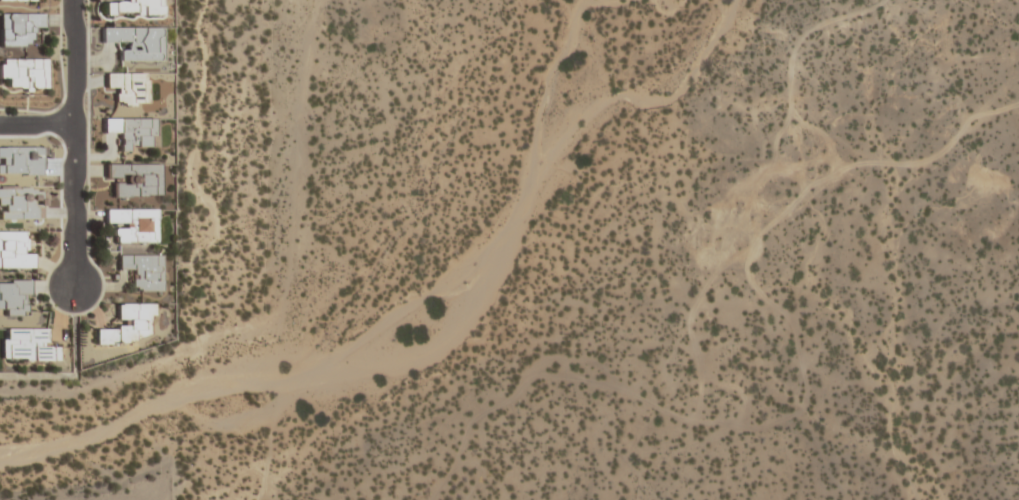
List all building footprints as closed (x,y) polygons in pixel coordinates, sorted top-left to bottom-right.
[(162,16),(162,0),(104,0),(104,16),(162,16)] [(33,46),(33,27),(42,27),(42,14),(0,14),(0,46),(33,46)] [(120,61),(161,61),(161,27),(102,27),(102,44),(120,43),(120,61)] [(8,78),(8,90),(47,90),(47,58),(0,58),(0,78),(8,78)] [(146,73),(105,73),(105,90),(115,90),(115,105),(146,105),(146,73)] [(119,149),(153,148),(152,118),(102,119),(103,133),(119,133),(119,149)] [(159,163),(107,163),(107,180),(113,180),(113,197),(159,197),(159,163)] [(157,242),(157,209),(105,209),(105,223),(114,223),(114,242),(157,242)] [(33,269),(33,251),(23,251),(23,231),(0,231),(0,269),(33,269)] [(162,255),(118,255),(118,271),(132,271),(132,292),(162,292),(162,255)] [(0,280),(0,308),(3,308),(3,316),(28,316),(28,280),(0,280)] [(94,345),(133,345),(133,334),(151,335),(151,304),(117,304),(117,326),(94,326),(94,345)] [(47,329),(2,328),(1,361),(57,361),(57,344),(47,344),(47,329)]
